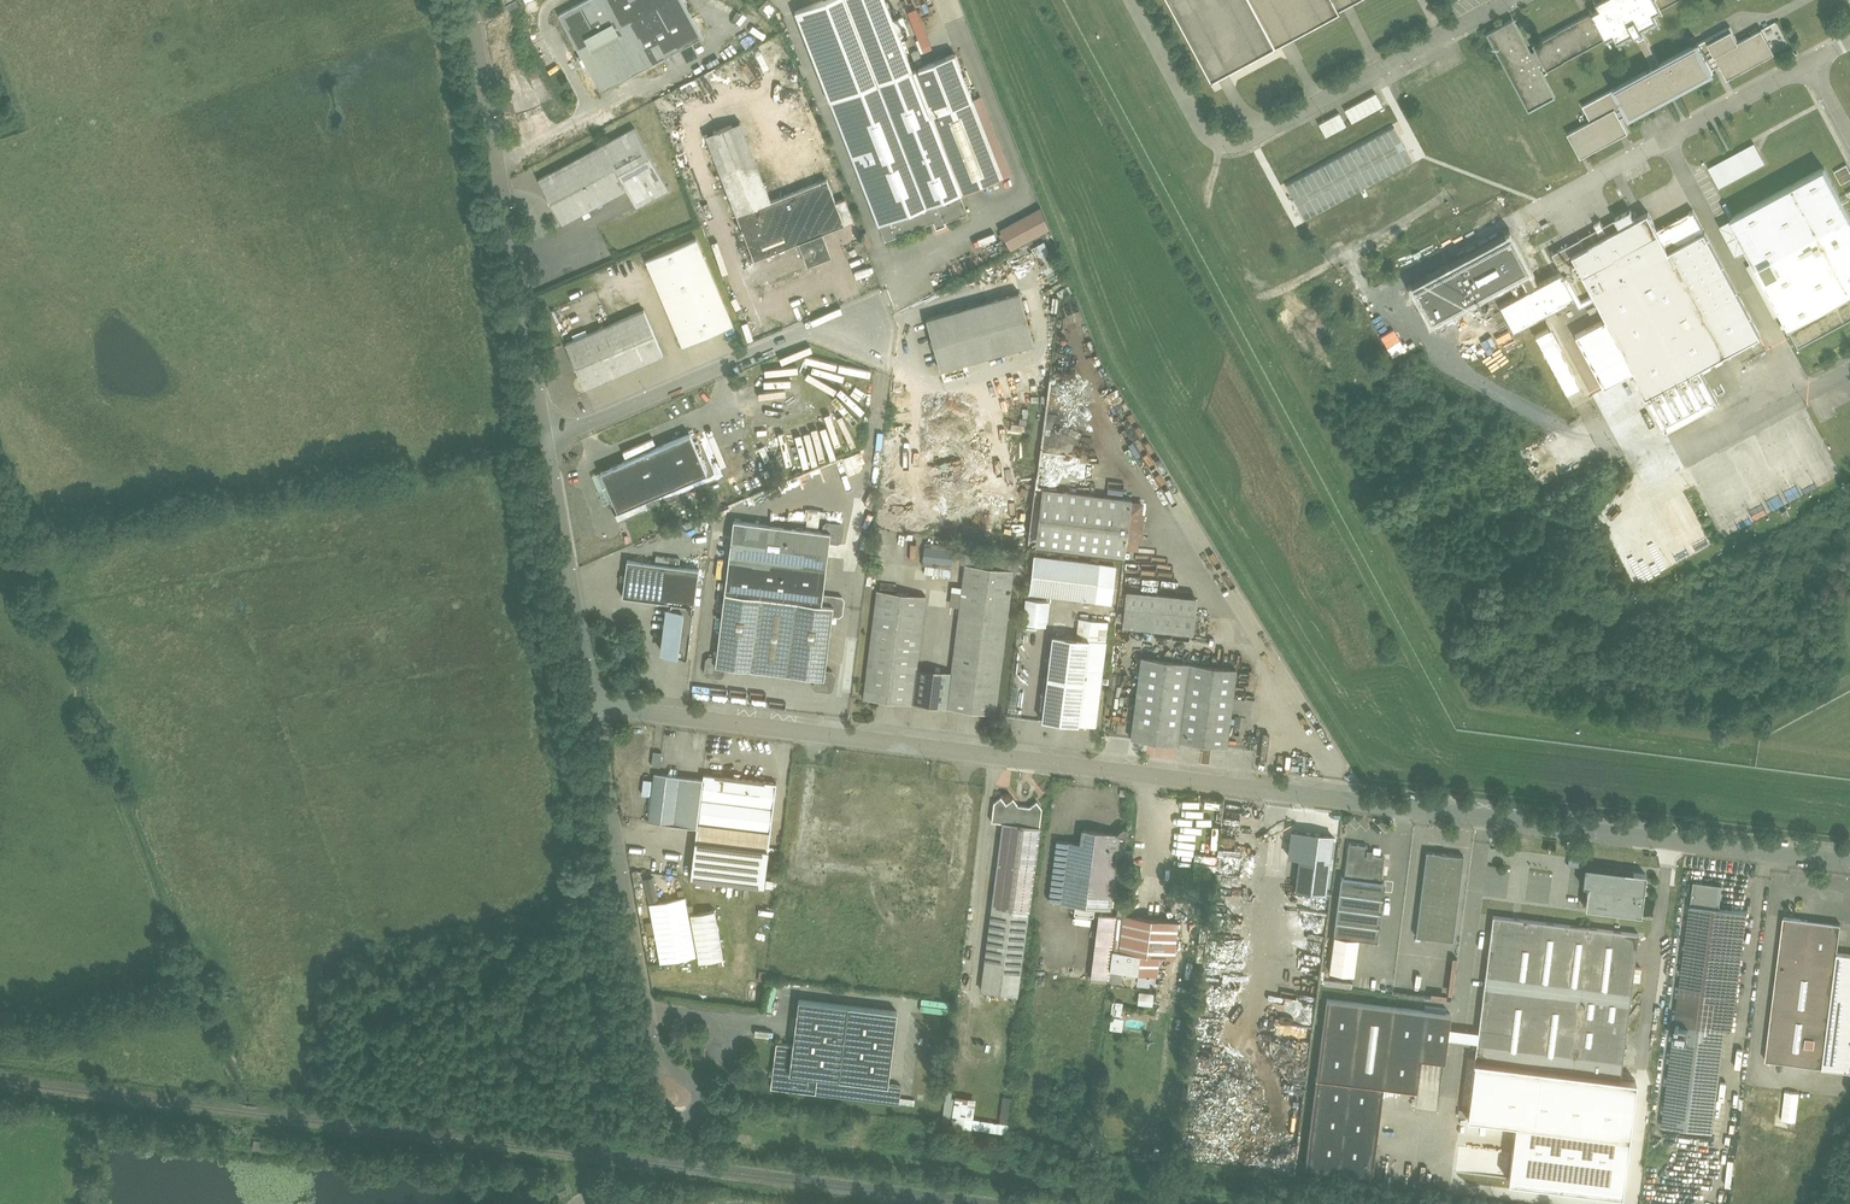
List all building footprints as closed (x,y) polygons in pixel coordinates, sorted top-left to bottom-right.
[(507,4),(510,10),(521,5),(518,0),(514,0),(507,4)] [(559,13),(581,54),(580,55),(579,56),(583,64),(585,64),(586,63),(601,91),(704,36),(684,0),(584,0),(559,13)] [(770,0),(766,0),(759,7),(769,17),(778,8),(770,0)] [(795,10),(831,101),(913,69),(913,68),(887,0),(821,0),(795,10)] [(1210,77),(1352,0),(1169,0),(1210,77)] [(1609,3),(1532,44),(1535,49),(1544,65),(1546,71),(1615,33),(1621,44),(1637,35),(1643,32),(1660,23),(1654,13),(1677,0),(1607,0),(1609,3)] [(906,9),(920,49),(930,46),(916,6),(906,9)] [(1531,52),(1513,18),(1487,33),(1528,110),(1554,95),(1539,68),(1544,65),(1535,49),(1531,52)] [(1731,26),(1660,64),(1643,32),(1637,35),(1654,67),(1583,105),(1591,120),(1568,133),(1569,134),(1577,129),(1589,153),(1629,132),(1621,117),(1627,114),(1628,116),(1715,69),(1714,67),(1720,64),(1728,78),(1767,57),(1755,34),(1763,30),(1762,28),(1739,41),(1731,26)] [(919,48),(912,51),(917,63),(923,61),(919,48)] [(974,98),(956,52),(913,68),(913,69),(961,193),(1004,177),(1004,176),(1011,173),(981,96),(974,98)] [(913,69),(831,101),(879,225),(880,225),(961,194),(961,193),(913,69)] [(1376,93),(1345,109),(1352,122),(1383,105),(1376,93)] [(1340,112),(1319,123),(1326,136),(1347,125),(1340,112)] [(741,120),(706,133),(737,213),(772,199),(741,120)] [(636,126),(551,172),(550,172),(539,178),(550,198),(548,199),(550,203),(552,202),(563,222),(574,216),(627,187),(632,197),(643,192),(647,199),(669,187),(636,126)] [(1755,142),(1709,167),(1720,187),(1766,162),(1755,142)] [(1835,171),(1842,183),(1849,179),(1849,169),(1847,164),(1835,171)] [(1731,217),(1756,262),(1748,266),(1775,315),(1782,312),(1800,344),(1849,317),(1849,213),(1825,166),(1731,217)] [(827,178),(794,191),(811,236),(823,232),(845,223),(827,178)] [(772,199),(737,213),(755,258),(799,241),(811,236),(794,191),(772,199)] [(961,194),(880,225),(886,239),(936,220),(938,225),(945,222),(946,222),(946,220),(968,212),(961,194)] [(1041,206),(1000,228),(1012,249),(1050,228),(1041,206)] [(1658,228),(1649,211),(1636,218),(1631,209),(1616,217),(1621,227),(1570,254),(1592,295),(1595,300),(1605,318),(1584,330),(1580,332),(1575,335),(1603,387),(1633,370),(1647,397),(1648,396),(1667,431),(1706,410),(1687,375),(1701,368),(1762,335),(1706,230),(1670,250),(1658,228)] [(1694,209),(1658,228),(1670,250),(1706,230),(1694,209)] [(832,255),(823,232),(811,236),(820,259),(832,255)] [(820,259),(811,236),(799,241),(808,264),(820,259)] [(734,324),(697,237),(647,258),(684,345),(734,324)] [(1566,246),(1554,252),(1558,259),(1570,253),(1566,246)] [(1487,280),(1516,266),(1510,254),(1481,269),(1487,280)] [(1561,272),(1500,304),(1514,330),(1574,298),(1579,308),(1595,300),(1592,295),(1582,301),(1568,275),(1564,277),(1561,272)] [(1020,291),(927,317),(941,368),(1035,342),(1020,291)] [(645,309),(566,342),(585,387),(664,354),(645,309)] [(1586,317),(1570,326),(1574,332),(1579,329),(1580,332),(1584,330),(1582,327),(1590,323),(1586,317)] [(1547,328),(1533,335),(1564,393),(1578,386),(1547,328)] [(1719,402),(1701,368),(1687,375),(1706,410),(1719,402)] [(691,432),(601,470),(613,497),(618,510),(708,472),(691,432)] [(860,469),(854,453),(842,458),(848,473),(860,469)] [(613,497),(602,471),(592,475),(604,501),(613,497)] [(1132,498),(1069,490),(1069,491),(1043,488),(1036,545),(1125,556),(1126,546),(1132,501),(1132,498)] [(1142,503),(1132,501),(1126,546),(1137,547),(1138,538),(1141,536),(1142,528),(1143,527),(1143,524),(1142,522),(1143,515),(1141,512),(1142,503)] [(804,522),(817,525),(820,511),(808,508),(804,522)] [(1787,509),(1782,511),(1786,518),(1791,515),(1787,509)] [(824,530),(734,519),(717,657),(716,664),(725,665),(753,668),(752,670),(754,673),(756,673),(760,674),(760,673),(762,674),(764,672),(764,670),(816,676),(825,677),(826,670),(833,613),(834,604),(822,603),(823,594),(830,540),(831,531),(824,530)] [(837,523),(831,522),(827,522),(825,524),(825,527),(824,527),(824,530),(831,531),(830,540),(836,541),(837,541),(838,541),(841,539),(841,537),(842,529),(842,526),(841,523),(837,523)] [(923,543),(922,562),(952,563),(953,544),(923,543)] [(959,562),(1012,567),(1012,566),(1018,566),(1019,559),(960,553),(959,562)] [(1101,563),(1035,555),(1031,591),(1097,599),(1101,563)] [(699,568),(628,559),(623,595),(670,601),(695,605),(699,568)] [(1014,569),(966,563),(952,671),(947,707),(996,713),(1014,569)] [(1116,565),(1101,563),(1097,599),(1111,601),(1116,565)] [(926,594),(878,588),(864,697),(913,703),(917,667),(926,594)] [(1197,597),(1128,590),(1126,607),(1195,614),(1197,597)] [(842,597),(838,596),(823,594),(822,603),(834,604),(833,613),(838,614),(840,614),(842,612),(842,610),(843,603),(843,602),(844,599),(842,597)] [(1049,600),(1028,597),(1025,622),(1046,625),(1049,600)] [(695,605),(670,601),(663,651),(677,652),(688,656),(695,605)] [(1195,614),(1126,607),(1124,624),(1193,631),(1195,614)] [(1109,621),(1079,617),(1077,637),(1106,641),(1109,621)] [(1077,637),(1053,634),(1042,719),(1096,725),(1107,641),(1077,637)] [(717,657),(714,656),(710,656),(708,658),(707,661),(706,668),(707,668),(706,671),(708,674),(711,674),(719,675),(721,675),(724,673),(724,671),(725,665),(716,664),(717,657)] [(1190,663),(1142,656),(1132,737),(1152,739),(1151,741),(1152,742),(1157,743),(1159,742),(1159,740),(1180,743),(1180,739),(1190,663)] [(1237,669),(1190,663),(1180,739),(1227,745),(1237,669)] [(952,671),(917,667),(913,703),(947,707),(952,671)] [(834,674),(832,671),(829,671),(826,670),(825,677),(816,676),(815,683),(815,685),(817,687),(819,687),(819,688),(827,689),(827,688),(830,689),(833,687),(833,684),(834,677),(834,674)] [(663,751),(654,750),(652,764),(661,765),(663,751)] [(704,778),(655,772),(649,820),(698,826),(704,778)] [(777,782),(704,773),(704,778),(698,826),(696,840),(769,850),(769,849),(777,782)] [(1019,804),(1014,797),(1007,802),(1002,796),(994,801),(992,821),(1040,826),(1041,826),(1043,807),(1037,800),(1030,806),(1019,804)] [(1233,807),(1233,828),(1248,828),(1249,808),(1233,807)] [(1040,826),(1004,822),(993,906),(1029,910),(1040,826)] [(1123,826),(1117,832),(1117,833),(1120,833),(1118,847),(1115,871),(1122,872),(1128,827),(1123,826)] [(1117,833),(1084,828),(1082,842),(1118,847),(1120,833),(1117,833)] [(1082,842),(1058,839),(1050,900),(1076,903),(1075,912),(1094,915),(1096,906),(1111,908),(1115,871),(1118,847),(1082,842)] [(769,850),(696,840),(692,876),(764,885),(769,850)] [(1303,841),(1292,840),(1290,856),(1301,857),(1303,841)] [(1332,845),(1303,841),(1301,857),(1297,889),(1326,893),(1332,845)] [(1368,844),(1349,842),(1345,876),(1382,881),(1385,855),(1373,853),(1374,849),(1368,848),(1368,844)] [(1464,857),(1427,853),(1417,937),(1454,941),(1464,857)] [(1625,870),(1585,866),(1583,885),(1589,885),(1586,907),(1642,914),(1647,874),(1625,871),(1625,870)] [(1345,876),(1342,876),(1335,934),(1378,939),(1386,881),(1382,881),(1345,876)] [(1695,880),(1692,904),(1720,907),(1723,884),(1695,880)] [(645,889),(647,899),(655,897),(653,887),(645,889)] [(686,896),(650,902),(661,962),(697,955),(686,896)] [(1720,907),(1692,904),(1677,1024),(1690,1026),(1725,1031),(1740,910),(1720,907)] [(1029,910),(993,906),(989,941),(1025,946),(1029,910)] [(1126,908),(1118,907),(1117,915),(1113,947),(1121,948),(1125,914),(1126,908)] [(715,909),(691,913),(700,961),(724,957),(715,909)] [(1117,915),(1100,912),(1092,978),(1109,980),(1113,947),(1117,915)] [(1125,914),(1121,948),(1120,950),(1141,953),(1139,971),(1157,973),(1159,955),(1174,957),(1178,920),(1125,914)] [(1637,935),(1492,916),(1465,1117),(1513,1123),(1505,1177),(1617,1192),(1632,1082),(1618,1080),(1637,935)] [(1842,923),(1785,916),(1766,1059),(1824,1067),(1838,952),(1842,923)] [(1025,946),(989,941),(982,990),(1018,995),(1025,946)] [(1141,953),(1120,950),(1121,948),(1113,947),(1109,980),(1122,982),(1123,969),(1139,971),(1141,953)] [(1838,952),(1824,1067),(1849,1070),(1849,953),(1838,952)] [(1157,973),(1139,971),(1140,971),(1138,983),(1155,985),(1157,973)] [(1136,1003),(1152,1005),(1153,992),(1138,990),(1136,1003)] [(1452,1013),(1327,998),(1317,1076),(1316,1076),(1316,1077),(1317,1077),(1306,1166),(1373,1174),(1384,1086),(1418,1090),(1422,1058),(1446,1061),(1452,1013)] [(849,1005),(799,999),(794,1044),(790,1072),(818,1076),(840,1079),(849,1005)] [(898,1011),(849,1005),(840,1079),(889,1085),(889,1084),(898,1011)] [(1121,1030),(1123,1017),(1110,1016),(1108,1028),(1121,1030)] [(1690,1026),(1677,1024),(1675,1037),(1688,1039),(1690,1026)] [(1675,1037),(1675,1038),(1664,1124),(1664,1125),(1712,1131),(1725,1031),(1690,1026),(1688,1039),(1675,1037)] [(794,1044),(777,1042),(772,1087),(816,1092),(818,1076),(790,1072),(794,1044)] [(840,1079),(818,1076),(816,1092),(900,1103),(902,1086),(889,1084),(889,1085),(840,1079)] [(946,1088),(941,1125),(1008,1133),(1012,1097),(1002,1096),(999,1122),(973,1119),(975,1100),(951,1097),(952,1089),(946,1088)] [(1785,1090),(1781,1120),(1796,1121),(1800,1092),(1785,1090)]
